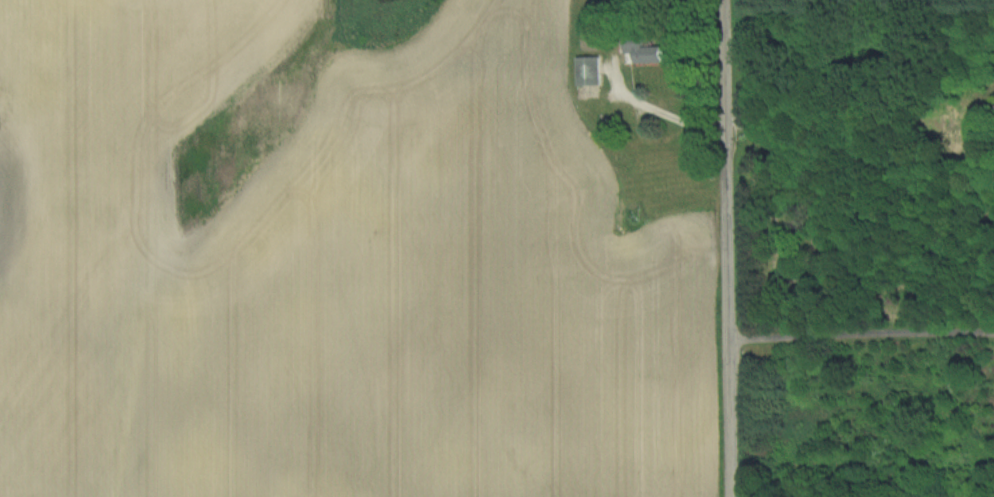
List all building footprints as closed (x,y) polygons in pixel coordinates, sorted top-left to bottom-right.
[(634,64),(676,64),(676,41),(624,41),(624,56),(634,56),(634,64)] [(578,87),(600,87),(600,57),(578,57),(578,87)]
